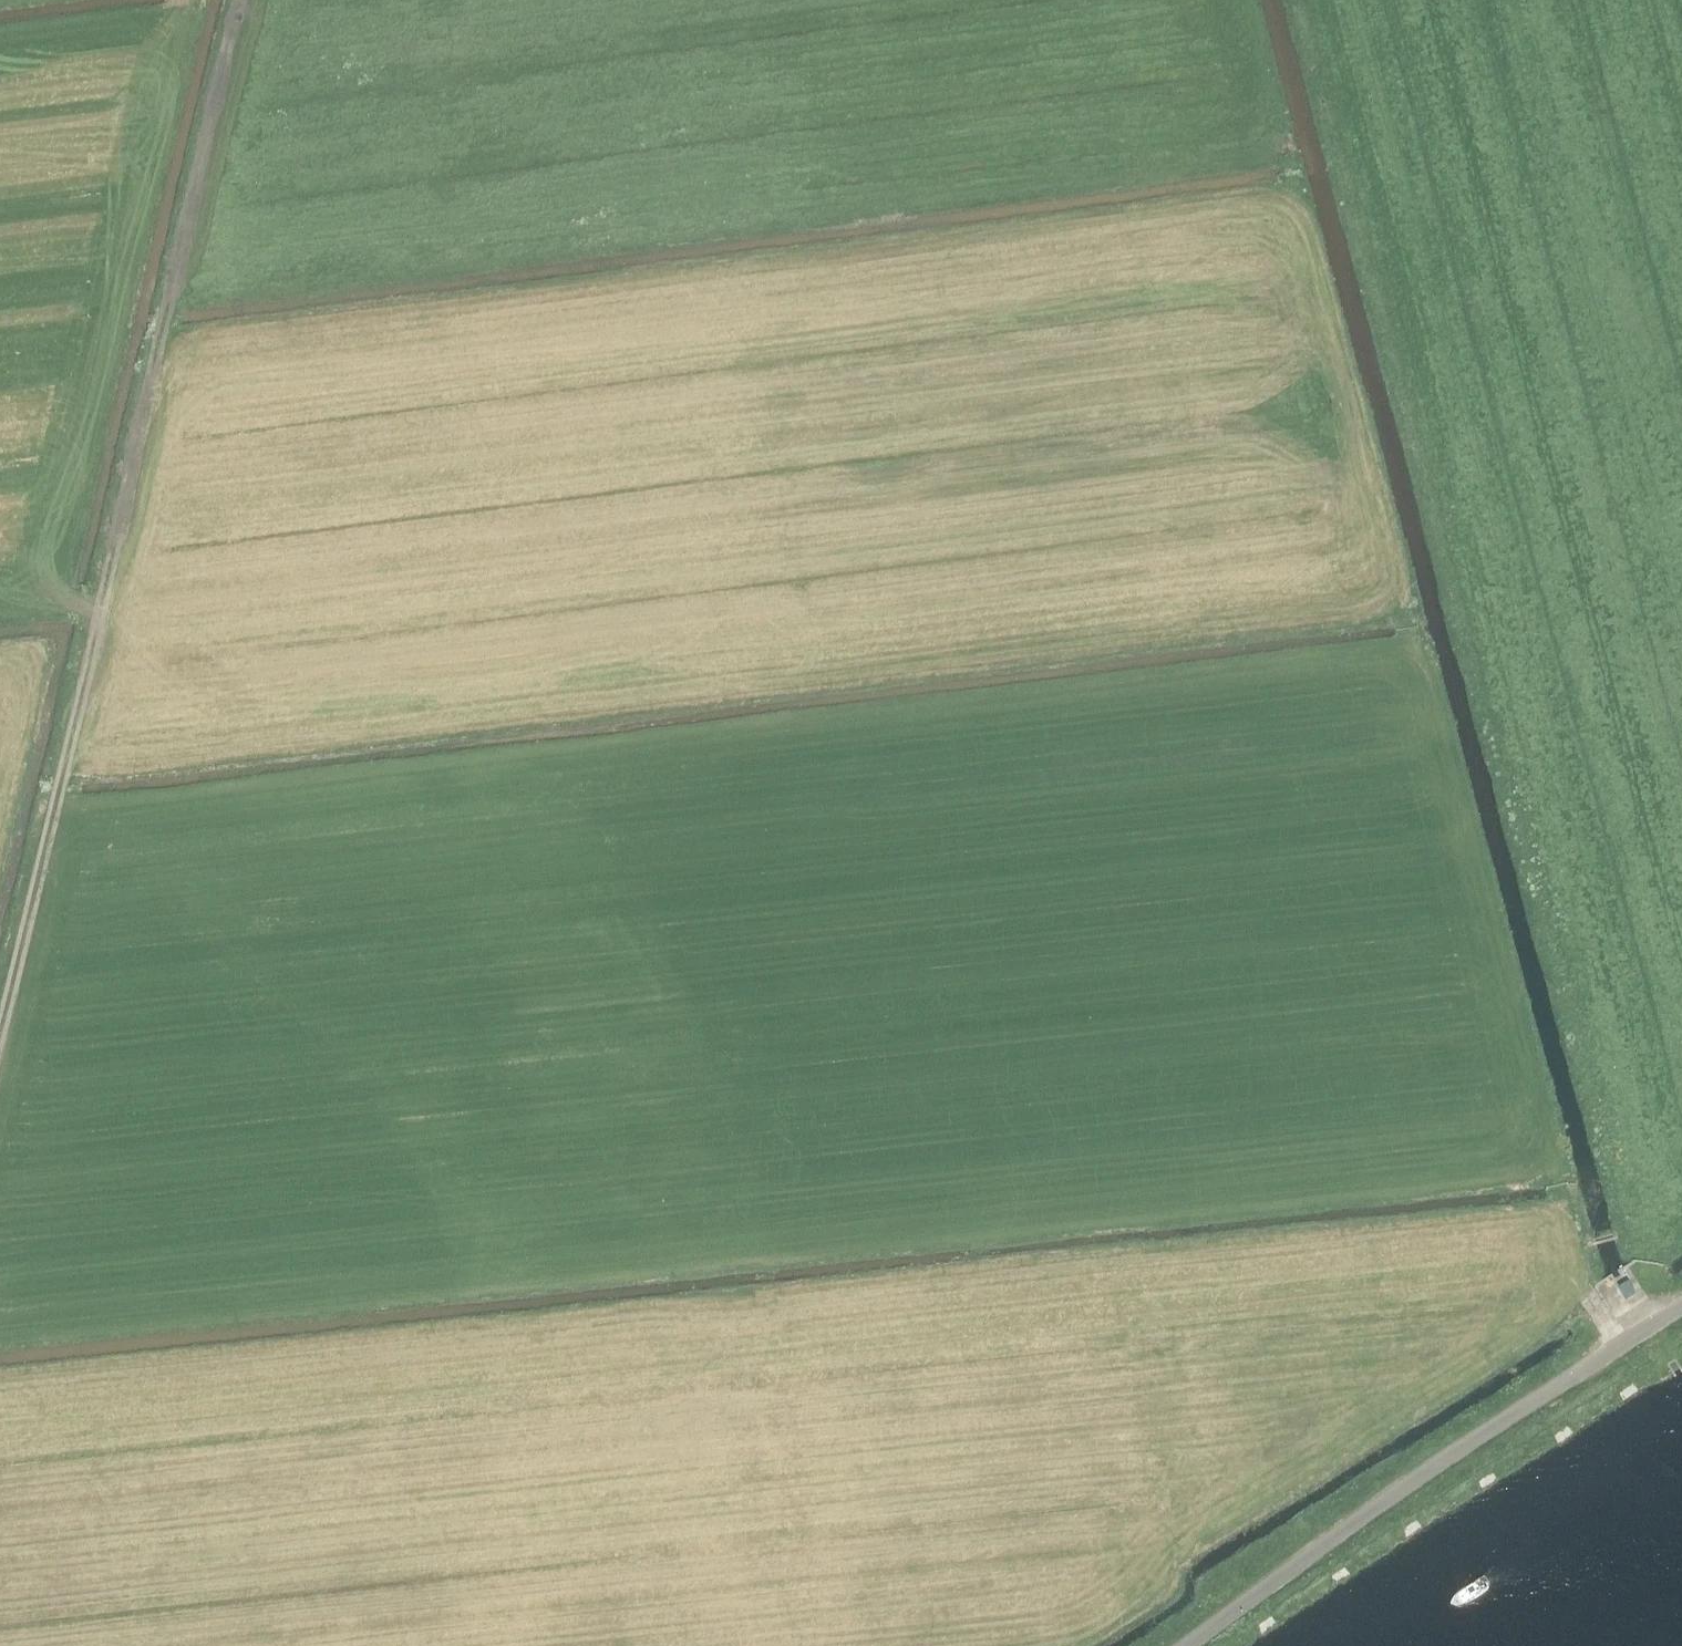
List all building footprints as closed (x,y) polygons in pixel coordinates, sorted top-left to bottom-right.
[(1635,1294),(1628,1284),(1619,1290),(1625,1300),(1635,1294)]
